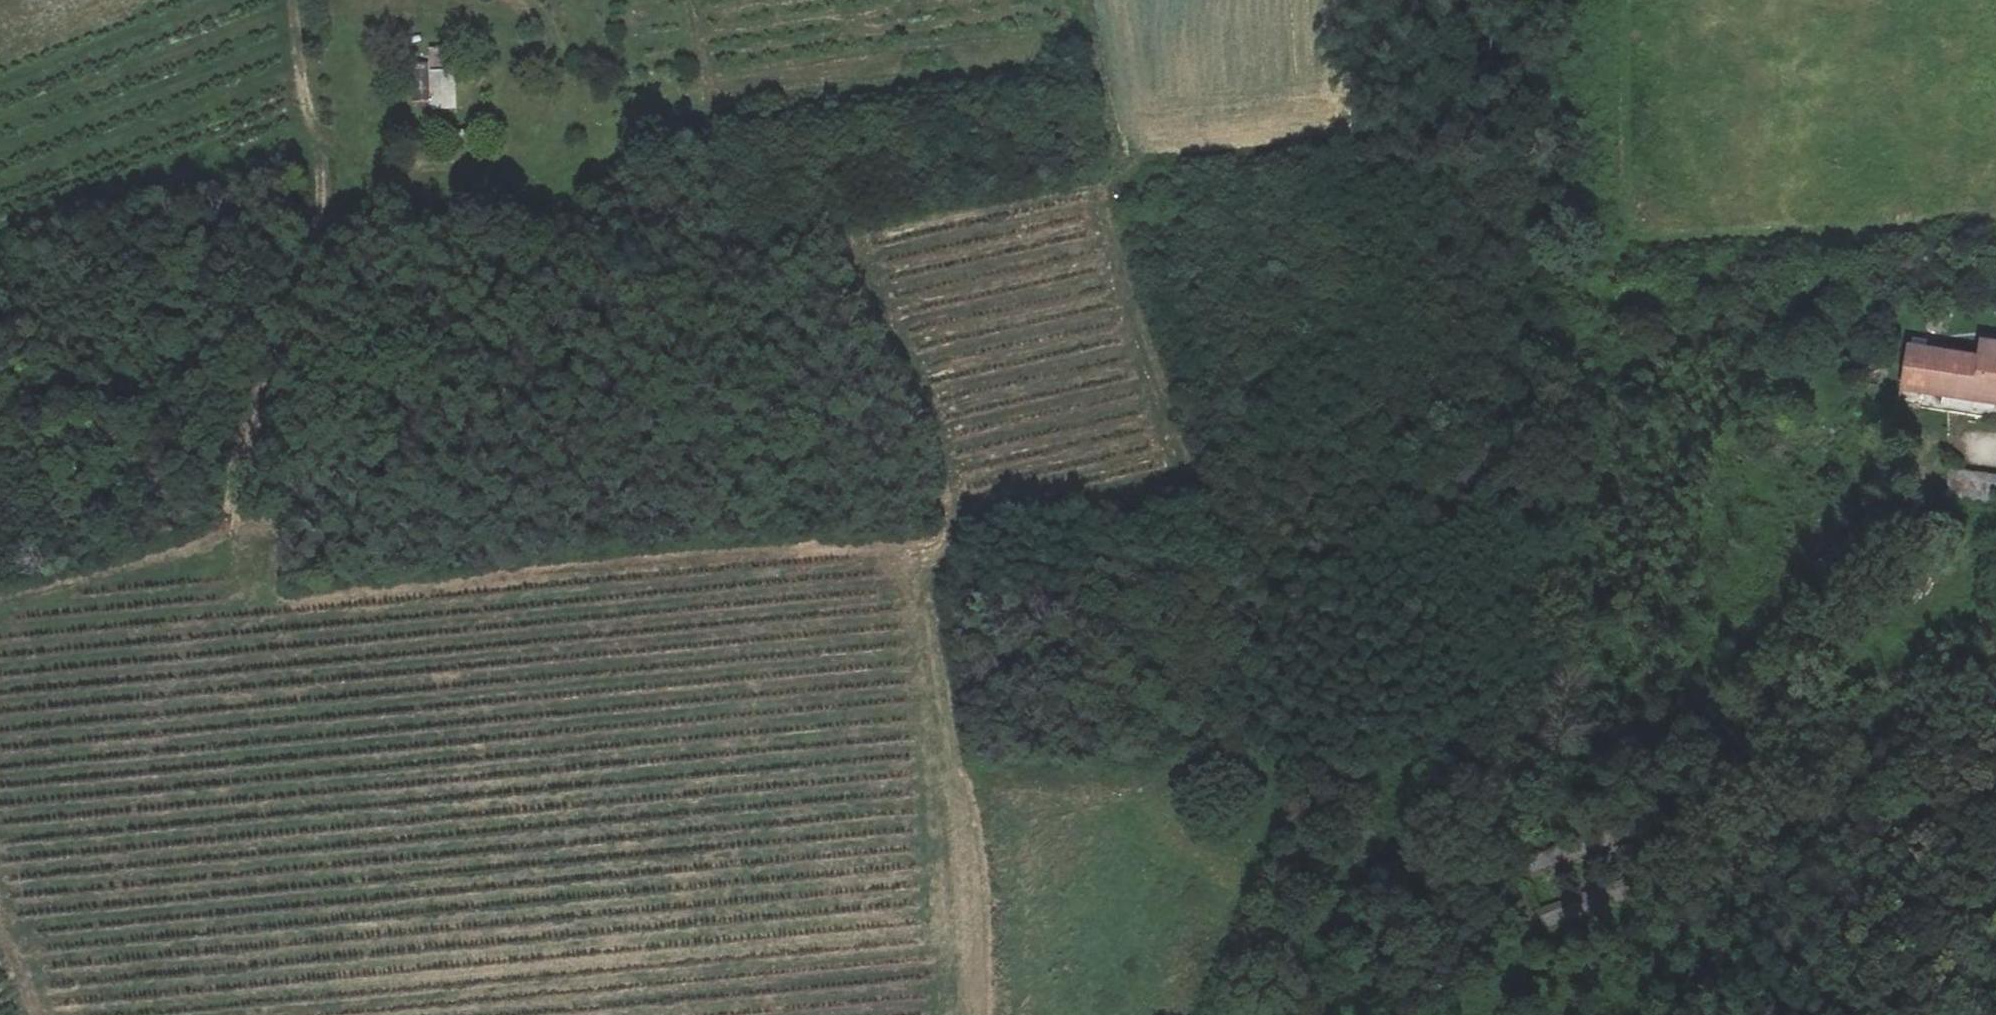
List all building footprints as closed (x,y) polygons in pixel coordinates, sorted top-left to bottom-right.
[(431,64),(432,78),(455,76),(453,62),(431,64)] [(432,78),(435,109),(459,105),(455,76),(432,78)] [(1909,352),(1902,390),(1995,405),(1995,346),(1978,343),(1975,361),(1909,352)] [(1951,471),(1947,500),(1995,507),(1995,477),(1951,471)] [(1654,817),(1498,872),(1521,940),(1677,885),(1670,865),(1534,913),(1524,886),(1661,836),(1654,817)]
